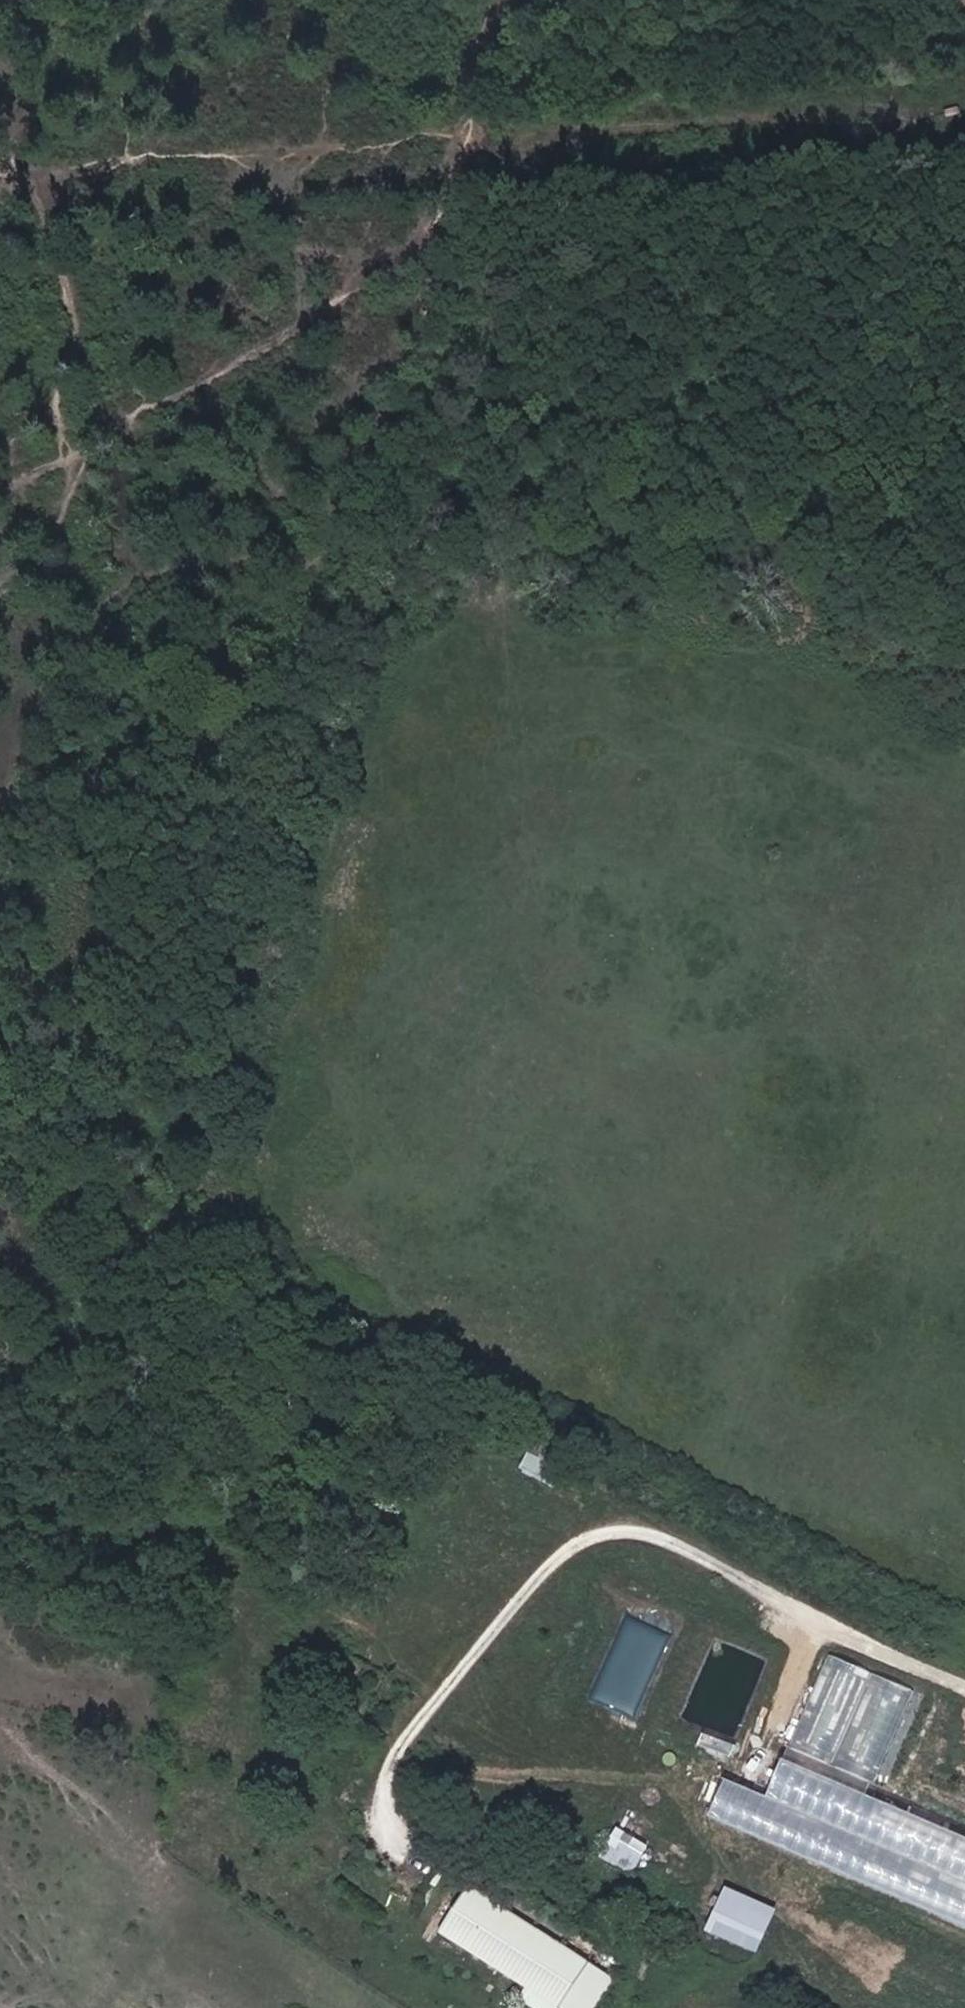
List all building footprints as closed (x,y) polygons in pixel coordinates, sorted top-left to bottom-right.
[(795,1748),(882,1781),(919,1687),(832,1653),(795,1748)] [(827,1818),(839,1783),(776,1762),(764,1797),(827,1818)] [(875,1840),(883,1824),(875,1820),(881,1806),(857,1795),(843,1825),(875,1840)] [(636,1874),(653,1843),(617,1823),(600,1854),(636,1874)] [(758,1952),(778,1906),(723,1883),(704,1930),(758,1952)] [(469,1892),(439,1938),(467,1956),(549,2007),(561,2007),(586,1970),(496,1910),(469,1892)]
